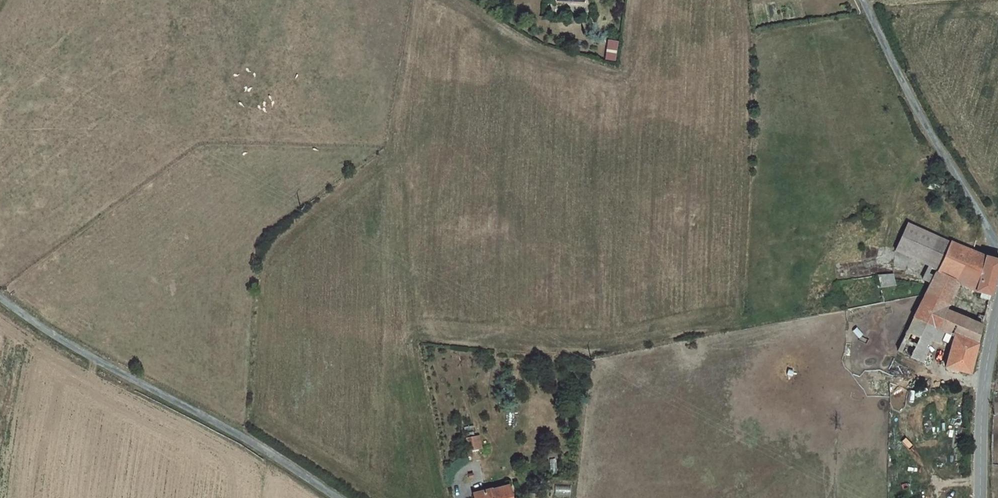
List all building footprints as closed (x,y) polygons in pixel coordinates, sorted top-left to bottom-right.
[(588,11),(589,0),(562,0),(562,10),(588,11)] [(914,230),(901,260),(943,277),(957,247),(914,230)] [(968,294),(997,304),(997,262),(957,247),(943,277),(932,302),(959,312),(968,294)] [(884,284),(887,297),(901,293),(899,282),(884,284)] [(920,328),(946,337),(960,342),(953,376),(979,382),(992,334),(957,317),(959,312),(932,302),(920,328)] [(905,359),(930,371),(946,337),(920,328),(905,359)] [(912,459),(920,459),(919,442),(911,442),(912,459)] [(479,461),(488,458),(483,445),(474,449),(479,461)]
